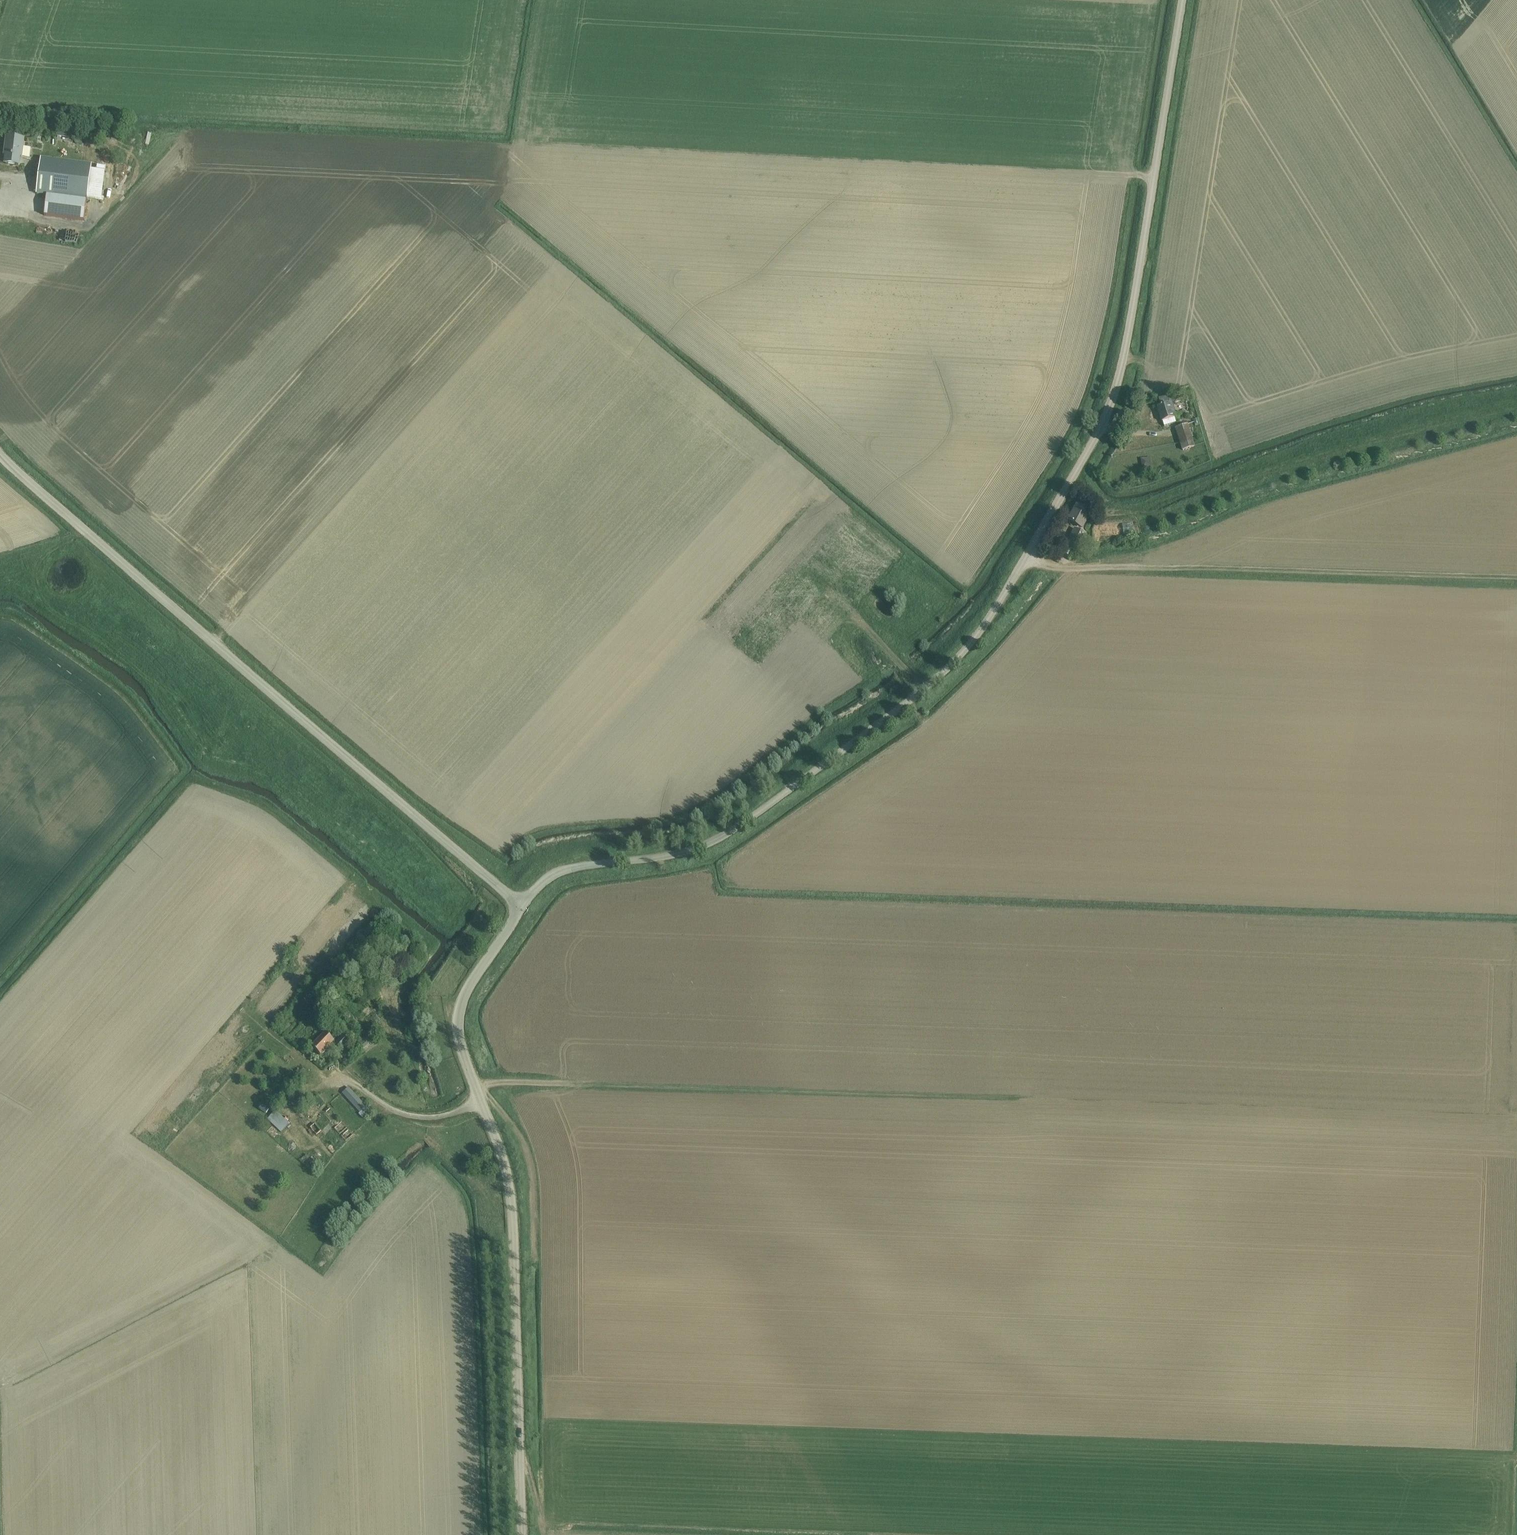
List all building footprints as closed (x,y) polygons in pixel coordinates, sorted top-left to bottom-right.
[(94,145),(95,133),(86,132),(85,144),(94,145)] [(21,158),(24,140),(7,138),(4,155),(6,155),(4,163),(19,166),(20,158),(21,158)] [(95,170),(91,170),(92,167),(42,160),(37,195),(47,197),(44,217),(84,222),(87,200),(100,202),(104,171),(105,166),(96,165),(95,170)] [(40,220),(40,203),(24,203),(24,209),(18,210),(18,221),(40,220)] [(1163,426),(1178,422),(1170,396),(1159,399),(1161,406),(1157,407),(1163,426)] [(1189,429),(1177,432),(1183,451),(1194,447),(1189,429)] [(1083,527),(1091,514),(1076,506),(1068,522),(1076,527),(1078,524),(1083,527)] [(1075,529),(1061,552),(1067,556),(1072,547),(1074,548),(1083,533),(1075,529)] [(319,1057),(333,1043),(324,1034),(310,1048),(319,1057)] [(344,1034),(336,1042),(343,1049),(351,1041),(344,1034)] [(349,1088),(342,1094),(359,1113),(366,1107),(349,1088)] [(359,1113),(358,1114),(362,1118),(370,1112),(366,1107),(359,1113)] [(275,1112),(266,1120),(280,1133),(288,1125),(275,1112)] [(341,1125),(350,1138),(359,1132),(349,1119),(341,1125)] [(317,1125),(324,1132),(327,1128),(320,1121),(317,1125)]
